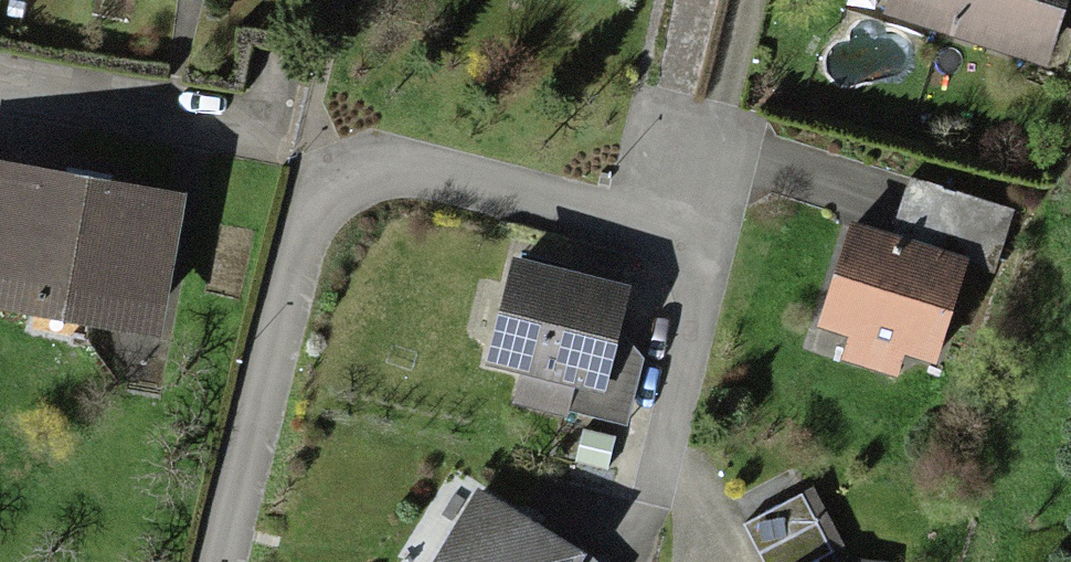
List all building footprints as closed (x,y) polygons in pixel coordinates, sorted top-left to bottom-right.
[(1070,12),(1070,0),(890,0),(883,22),(1049,77),(1070,12)] [(1054,187),(937,156),(922,215),(1039,245),(1054,187)] [(0,158),(0,291),(158,319),(181,191),(0,158)] [(990,350),(1020,241),(922,215),(864,199),(835,308),(873,318),(867,341),(925,357),(931,335),(990,350)] [(616,327),(630,284),(518,255),(484,371),(508,376),(500,414),(625,438),(643,363),(616,327)] [(465,490),(422,561),(586,561),(465,490)] [(743,524),(758,561),(839,561),(813,497),(743,524)]
